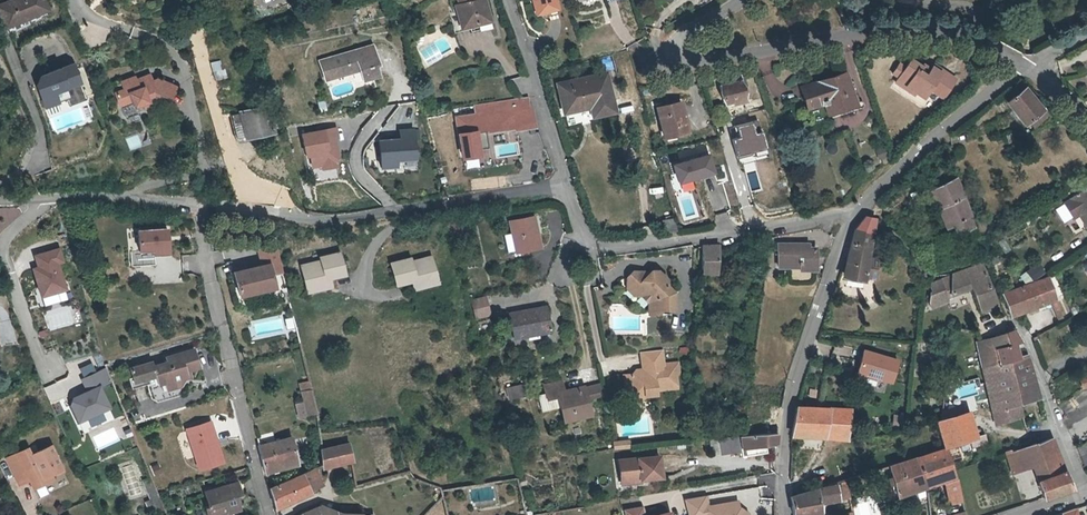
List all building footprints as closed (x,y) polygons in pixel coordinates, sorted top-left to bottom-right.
[(41,0),(17,0),(0,7),(0,22),(3,30),(46,12),(41,0)] [(452,24),(475,17),(476,21),(489,17),(484,0),(456,0),(446,3),(452,24)] [(555,0),(531,0),(535,14),(558,8),(555,0)] [(475,17),(452,24),(454,33),(490,23),(489,17),(476,21),(475,17)] [(374,63),(377,62),(371,44),(319,60),(325,78),(359,67),(362,78),(377,73),(374,63)] [(213,76),(224,73),(221,59),(209,62),(213,76)] [(911,59),(910,61),(905,67),(898,77),(906,83),(905,85),(923,98),(929,89),(942,98),(954,80),(955,79),(934,65),(930,70),(926,76),(920,71),(922,67),(911,59)] [(898,77),(905,67),(899,63),(892,73),(898,77)] [(71,65),(36,77),(31,90),(40,110),(56,105),(52,96),(79,86),(71,65)] [(926,76),(930,70),(924,65),(922,67),(920,71),(926,76)] [(798,86),(805,108),(823,102),(827,112),(855,102),(845,71),(798,86)] [(560,84),(565,111),(589,105),(591,116),(613,110),(605,74),(560,84)] [(171,86),(154,79),(149,81),(143,83),(141,76),(133,80),(132,77),(119,83),(122,91),(114,94),(119,108),(131,103),(133,106),(139,104),(141,109),(148,106),(146,101),(150,100),(157,103),(164,105),(171,86)] [(712,83),(710,76),(702,78),(704,85),(712,83)] [(906,83),(898,77),(895,82),(921,100),(923,98),(905,85),(906,83)] [(719,84),(723,104),(733,102),(734,105),(747,102),(742,80),(719,84)] [(1042,109),(1024,87),(1006,102),(1023,123),(1028,119),(1033,126),(1047,115),(1042,109)] [(146,101),(148,106),(154,107),(159,109),(157,103),(150,100),(146,101)] [(131,103),(119,108),(125,113),(133,106),(131,103)] [(688,133),(681,103),(657,109),(664,139),(688,133)] [(236,140),(272,131),(266,105),(229,114),(236,140)] [(530,107),(475,116),(474,112),(456,115),(463,156),(479,153),(475,132),(513,125),(514,128),(533,125),(530,107)] [(333,129),(298,135),(302,159),(307,158),(310,171),(336,166),(335,162),(339,157),(333,129)] [(413,138),(375,141),(377,169),(396,168),(396,161),(415,160),(413,138)] [(710,155),(672,162),(676,184),(714,177),(710,155)] [(930,189),(937,210),(946,206),(952,224),(956,234),(973,228),(968,218),(970,217),(955,177),(930,189)] [(650,186),(650,193),(663,193),(663,185),(650,186)] [(1069,197),(1078,213),(1086,226),(1086,227),(1086,185),(1069,196),(1069,197)] [(1069,197),(1065,200),(1074,215),(1078,213),(1069,197)] [(708,202),(703,204),(708,218),(713,216),(708,202)] [(946,206),(937,210),(943,227),(952,224),(946,206)] [(1078,213),(1074,215),(1081,229),(1086,226),(1078,213)] [(541,247),(535,216),(510,220),(515,251),(541,247)] [(855,228),(873,232),(875,219),(866,216),(855,228)] [(675,228),(672,217),(662,219),(665,230),(675,228)] [(158,249),(159,249),(173,248),(172,223),(142,224),(144,245),(158,244),(158,249)] [(873,232),(855,228),(847,264),(849,264),(846,276),(864,279),(864,277),(868,257),(873,232)] [(1050,237),(1055,246),(1063,242),(1058,233),(1050,237)] [(282,271),(275,244),(257,248),(261,265),(232,271),(237,294),(266,287),(263,275),(282,271)] [(701,273),(716,275),(719,244),(703,245),(701,273)] [(778,245),(778,267),(799,267),(799,270),(816,270),(817,249),(805,249),(805,244),(778,245)] [(36,266),(32,267),(40,296),(69,288),(57,246),(33,253),(36,266)] [(325,276),(330,275),(346,272),(342,252),(321,255),(322,259),(303,263),(306,284),(326,280),(325,276)] [(418,280),(438,276),(433,255),(413,260),(412,257),(392,261),(397,283),(413,279),(413,278),(417,277),(418,280)] [(868,257),(864,277),(873,279),(876,277),(879,261),(877,259),(868,257)] [(982,264),(964,270),(952,272),(950,292),(972,288),(979,309),(997,304),(982,264)] [(672,307),(672,298),(672,290),(665,284),(666,278),(658,270),(651,269),(648,272),(645,274),(641,274),(638,270),(632,270),(626,274),(632,280),(632,292),(639,292),(645,297),(647,300),(647,311),(655,311),(660,307),(672,307)] [(332,285),(330,275),(325,276),(326,280),(306,284),(307,290),(332,285)] [(440,283),(438,276),(418,280),(417,277),(413,278),(413,279),(415,288),(440,283)] [(1011,314),(1051,299),(1057,297),(1048,276),(1001,292),(1011,314)] [(490,313),(485,295),(471,299),(476,317),(490,313)] [(1057,297),(1051,299),(1059,319),(1065,316),(1057,297)] [(549,328),(544,303),(506,309),(511,335),(549,328)] [(979,309),(981,314),(999,308),(997,304),(979,309)] [(1003,361),(1020,356),(1016,343),(1021,341),(1014,329),(1012,329),(1006,331),(1009,344),(999,346),(1003,361)] [(1009,344),(1006,331),(992,336),(995,348),(999,346),(1009,344)] [(995,348),(992,336),(976,341),(991,398),(999,395),(1003,408),(1031,400),(1024,374),(1034,372),(1027,353),(1020,356),(1003,361),(999,346),(995,348)] [(136,387),(158,380),(159,383),(164,381),(167,389),(180,384),(187,372),(186,370),(200,366),(194,348),(166,356),(167,361),(153,365),(152,360),(129,367),(136,387)] [(642,350),(643,367),(643,370),(639,374),(636,372),(623,373),(624,389),(633,396),(636,392),(643,392),(643,393),(656,392),(655,388),(676,386),(675,375),(678,371),(677,361),(664,363),(662,349),(642,350)] [(855,377),(873,382),(875,376),(890,380),(897,358),(863,349),(855,377)] [(105,367),(80,377),(86,390),(67,397),(77,421),(111,407),(102,386),(111,382),(105,367)] [(1024,374),(1031,400),(1041,397),(1034,372),(1024,374)] [(298,383),(304,405),(299,407),(301,416),(315,412),(307,380),(298,383)] [(589,413),(585,397),(583,387),(563,391),(560,380),(543,385),(545,393),(537,395),(541,410),(559,405),(562,419),(589,413)] [(526,394),(524,383),(508,387),(510,398),(526,394)] [(583,387),(585,397),(601,394),(599,383),(583,387)] [(636,392),(633,396),(638,400),(643,393),(643,392),(636,392)] [(999,395),(991,398),(994,411),(1003,408),(999,395)] [(798,406),(794,427),(824,428),(823,432),(849,433),(852,408),(798,406)] [(947,448),(971,440),(978,438),(978,437),(970,412),(942,420),(937,422),(945,448),(947,448)] [(199,469),(222,462),(211,421),(187,428),(199,469)] [(824,428),(794,427),(792,435),(848,440),(848,438),(849,433),(823,432),(824,428)] [(745,447),(777,443),(777,431),(743,435),(745,447)] [(713,438),(716,454),(743,450),(741,435),(721,437),(713,438)] [(978,438),(971,440),(972,445),(987,441),(985,435),(978,437),(978,438)] [(282,454),(294,451),(291,437),(258,445),(257,445),(264,472),(284,467),(282,454)] [(1013,452),(1011,449),(1007,451),(1014,474),(1034,465),(1043,497),(1071,488),(1072,487),(1072,486),(1052,437),(1038,443),(1037,442),(1013,452)] [(17,451),(24,468),(29,479),(31,483),(43,478),(45,481),(53,478),(51,472),(54,471),(62,467),(52,443),(31,452),(29,446),(17,451)] [(1077,447),(1085,467),(1086,466),(1086,443),(1077,447)] [(324,465),(350,460),(346,444),(321,450),(324,465)] [(917,456),(921,475),(939,468),(943,482),(948,505),(963,500),(957,478),(955,478),(953,471),(947,448),(945,448),(917,456)] [(24,468),(17,451),(6,456),(19,483),(29,479),(24,468)] [(297,464),(294,451),(282,454),(284,467),(297,464)] [(619,460),(621,480),(640,478),(640,480),(661,478),(659,456),(619,460)] [(921,475),(917,456),(889,465),(897,497),(923,489),(921,475)] [(322,483),(314,468),(268,488),(273,508),(322,483)] [(921,475),(923,489),(943,482),(939,468),(921,475)] [(43,478),(31,483),(33,487),(45,481),(43,478)] [(205,492),(210,506),(206,507),(209,514),(223,514),(222,513),(240,508),(236,496),(241,494),(237,482),(205,492)] [(816,487),(789,495),(793,514),(798,514),(808,513),(809,514),(815,514),(821,514),(819,504),(840,501),(837,483),(816,489),(816,487)] [(707,495),(683,498),(687,514),(749,514),(749,512),(739,506),(738,500),(709,505),(707,495)] [(362,514),(341,514),(320,504),(298,514),(362,514)] [(672,509),(645,514),(643,504),(624,509),(625,514),(673,514),(672,509)]
